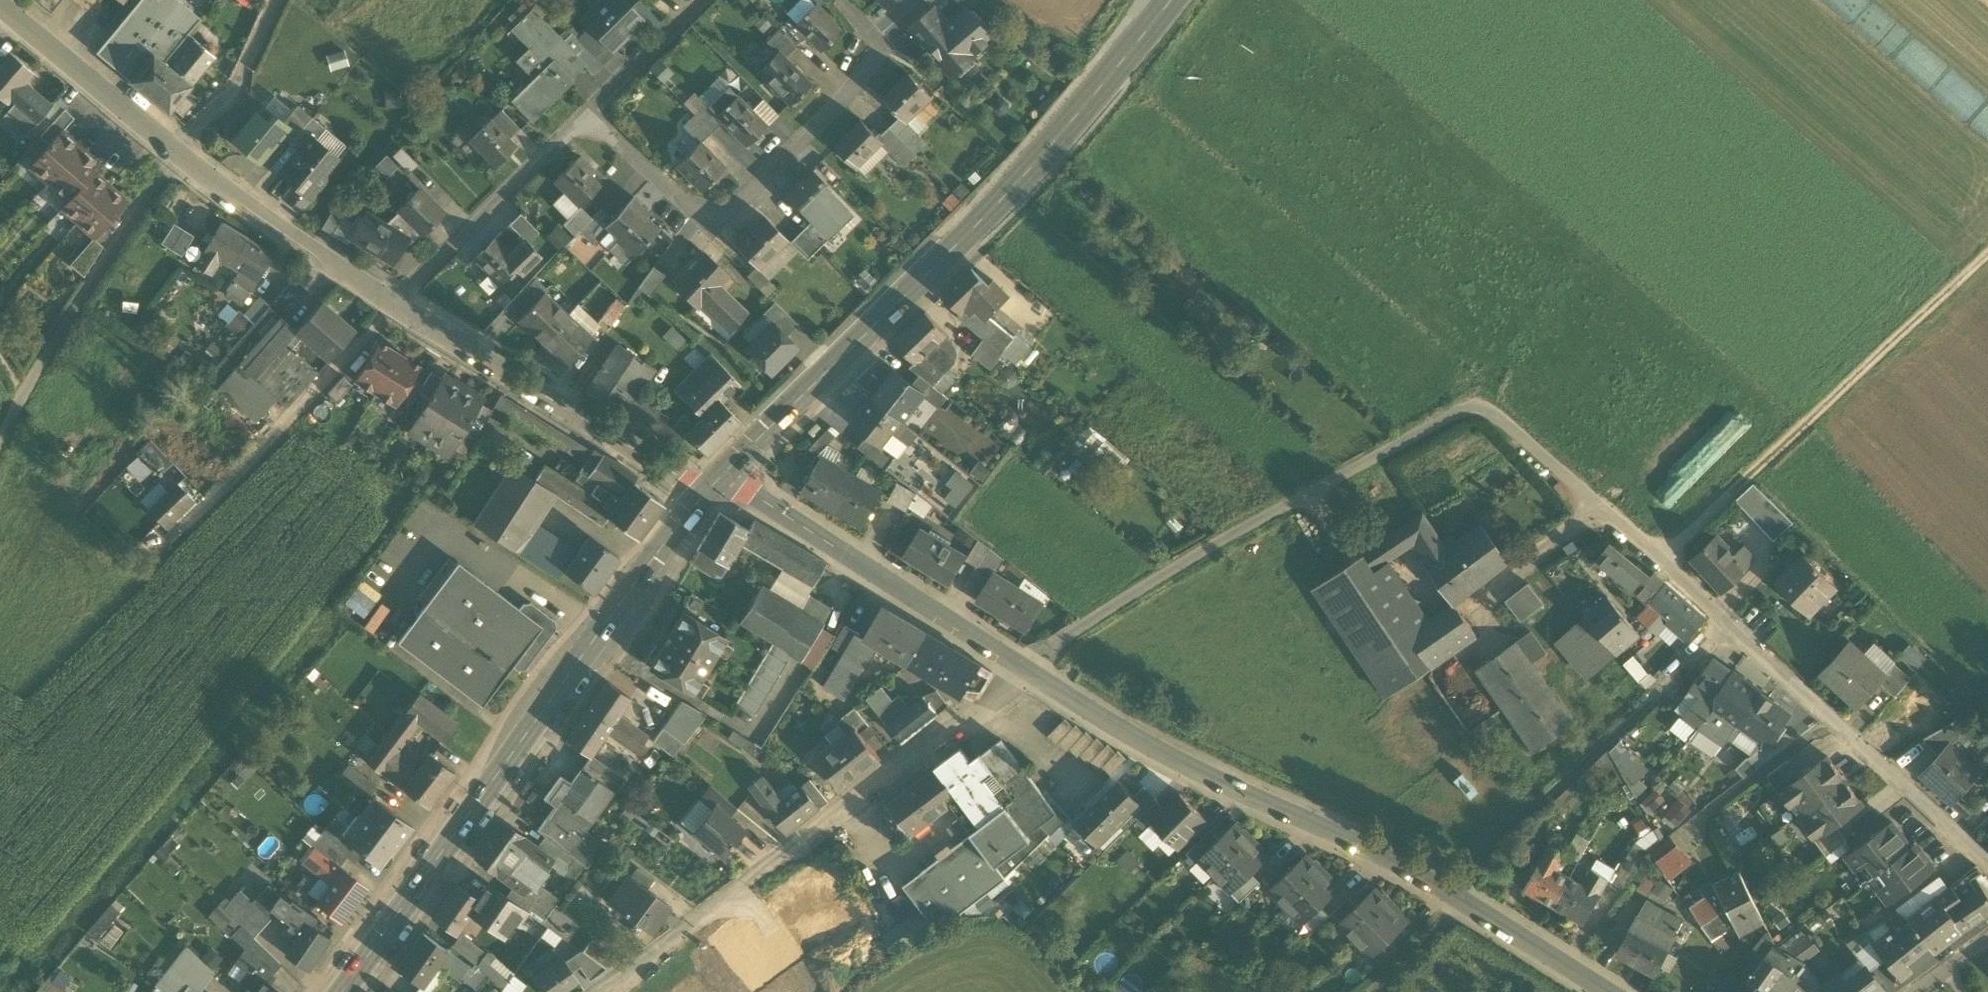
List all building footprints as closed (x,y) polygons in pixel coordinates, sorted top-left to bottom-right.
[(50,14),(62,0),(33,0),(50,14)] [(131,81),(153,54),(163,62),(187,33),(200,18),(189,9),(178,0),(140,0),(96,52),(131,81)] [(611,48),(611,47),(629,30),(631,33),(638,26),(636,23),(641,18),(623,0),(608,0),(586,22),(590,26),(611,48)] [(935,10),(947,0),(926,0),(934,9),(934,8),(935,10)] [(807,36),(820,50),(840,30),(815,5),(796,23),(795,24),(807,36)] [(941,56),(955,73),(993,41),(966,9),(948,24),(935,10),(934,8),(934,9),(912,27),(927,44),(925,45),(927,46),(930,44),(940,55),(937,58),(938,59),(941,56)] [(780,28),(779,30),(796,47),(807,36),(795,24),(796,23),(783,9),(772,20),(780,28)] [(581,60),(575,54),(562,41),(558,37),(531,10),(525,16),(524,15),(520,18),(522,20),(516,25),(552,63),(513,101),(533,121),(572,82),(571,80),(566,76),(580,62),(581,60)] [(577,39),(584,46),(602,65),(616,51),(611,47),(611,48),(590,26),(577,39)] [(567,28),(558,37),(562,41),(571,33),(567,28)] [(784,58),(796,47),(779,30),(766,42),(777,53),(778,52),(784,58)] [(131,81),(168,111),(182,94),(214,56),(187,33),(163,62),(153,54),(131,81)] [(571,33),(562,41),(575,54),(584,46),(577,39),(571,33)] [(593,74),(602,65),(584,46),(575,54),(581,60),(580,62),(585,66),(593,74)] [(26,135),(35,124),(43,114),(51,105),(24,82),(32,73),(9,52),(0,63),(0,96),(6,101),(7,100),(13,105),(4,116),(26,135)] [(758,72),(789,103),(809,83),(784,58),(778,52),(777,53),(758,72)] [(566,76),(571,80),(585,66),(580,62),(566,76)] [(901,116),(906,122),(907,121),(932,97),(910,74),(884,99),(901,116)] [(728,86),(716,98),(724,107),(717,115),(723,121),(747,145),(767,125),(753,111),(728,86)] [(168,111),(179,120),(194,103),(182,94),(168,111)] [(43,114),(53,122),(64,109),(67,105),(59,97),(51,105),(43,114)] [(708,106),(717,115),(724,107),(716,98),(709,105),(708,106)] [(753,111),(767,125),(778,114),(764,100),(753,111)] [(706,103),(694,115),(711,132),(723,121),(717,115),(708,106),(709,105),(706,103)] [(262,105),(256,113),(266,122),(273,114),(262,105)] [(279,136),(288,144),(311,117),(297,105),(282,122),(287,126),(279,136)] [(74,118),(64,109),(53,122),(40,136),(49,144),(61,130),(62,131),(74,118)] [(490,121),(507,138),(518,127),(503,109),(501,110),(490,121)] [(233,140),(255,158),(258,154),(262,158),(279,136),(287,126),(282,122),(273,114),(266,122),(256,113),(233,140)] [(700,143),(711,132),(694,115),(682,126),(698,143),(699,142),(700,143)] [(901,116),(889,127),(916,154),(928,142),(907,121),(906,122),(901,116)] [(325,128),(311,117),(288,144),(298,152),(310,136),(315,140),(325,128)] [(835,147),(857,169),(882,144),(884,142),(877,136),(862,120),(835,147)] [(471,140),(495,165),(514,146),(507,138),(490,121),(471,140)] [(904,166),(916,154),(889,127),(882,134),(881,132),(877,136),(884,142),(882,144),(890,152),(904,166)] [(29,166),(47,182),(79,146),(62,131),(61,130),(49,144),(29,166)] [(280,173),(309,198),(323,181),(322,172),(335,157),(315,140),(310,136),(298,152),(280,173)] [(676,164),(701,190),(724,168),(700,143),(699,142),(698,143),(676,164)] [(882,144),(857,169),(865,177),(890,152),(882,144)] [(47,182),(68,201),(93,172),(100,165),(79,146),(47,182)] [(393,156),(409,173),(418,165),(401,148),(393,156)] [(386,175),(396,164),(384,153),(374,165),(386,175)] [(555,180),(580,206),(599,186),(585,171),(589,167),(579,157),(555,180)] [(787,195),(807,215),(831,192),(831,191),(811,171),(787,195)] [(62,208),(77,221),(109,185),(93,172),(68,201),(62,208)] [(127,201),(109,185),(77,221),(95,237),(127,201)] [(420,234),(422,236),(444,214),(419,188),(397,210),(398,212),(420,234)] [(831,192),(807,215),(812,220),(829,237),(853,214),(831,192)] [(619,237),(617,239),(634,255),(658,230),(645,218),(649,214),(632,198),(612,219),(606,225),(608,227),(619,237)] [(575,235),(580,230),(592,217),(580,206),(563,223),(575,235)] [(600,208),(592,217),(580,230),(593,243),(608,227),(606,225),(612,219),(600,208)] [(332,235),(342,217),(332,211),(321,229),(332,235)] [(407,243),(410,245),(420,234),(398,212),(390,220),(409,239),(407,243)] [(376,252),(394,263),(407,243),(409,239),(390,220),(384,225),(365,213),(362,217),(350,237),(365,246),(364,247),(375,254),(376,252)] [(342,217),(332,235),(346,243),(350,237),(362,217),(357,214),(352,223),(342,217)] [(520,235),(528,242),(538,232),(520,214),(505,228),(516,239),(520,235)] [(736,247),(758,269),(787,240),(765,218),(736,247)] [(812,220),(801,231),(818,248),(829,237),(812,220)] [(559,249),(573,235),(559,221),(545,235),(559,249)] [(161,243),(171,249),(184,229),(174,223),(161,243)] [(221,260),(230,266),(247,238),(222,223),(204,250),(221,260)] [(194,235),(184,229),(171,249),(181,256),(194,235)] [(807,259),(818,248),(801,231),(790,242),(807,259)] [(69,265),(83,277),(103,246),(93,238),(69,265)] [(273,254),(247,238),(230,266),(238,271),(256,282),(273,254)] [(626,264),(634,255),(617,239),(609,248),(626,264)] [(502,283),(518,266),(519,264),(509,255),(493,240),(476,259),(502,283)] [(523,241),(509,255),(519,264),(518,266),(525,272),(540,257),(523,241)] [(199,268),(211,275),(221,260),(204,250),(193,269),(197,271),(199,268)] [(702,300),(731,328),(746,313),(717,285),(727,274),(706,255),(675,288),(696,307),(702,300)] [(639,287),(651,296),(666,275),(653,266),(639,287)] [(958,316),(975,330),(986,317),(988,318),(990,317),(1010,296),(994,280),(989,286),(972,268),(944,295),(961,313),(959,314),(958,316)] [(225,295),(242,305),(256,282),(238,271),(226,290),(228,291),(225,295)] [(508,307),(519,318),(543,293),(547,290),(535,279),(508,307)] [(518,319),(542,342),(567,315),(543,293),(519,318),(518,319)] [(253,323),(269,306),(270,305),(259,296),(243,314),(253,323)] [(601,318),(611,325),(625,306),(615,299),(601,318)] [(328,360),(355,330),(322,301),(296,330),(295,331),(328,360)] [(771,323),(785,337),(798,324),(774,302),(761,315),(770,324),(771,323)] [(227,322),(237,312),(227,304),(220,316),(227,322)] [(226,354),(238,365),(280,317),(269,306),(253,323),(240,339),(226,354)] [(253,323),(243,314),(239,310),(237,312),(227,322),(225,326),(240,339),(253,323)] [(895,341),(915,362),(916,363),(926,354),(927,355),(929,354),(928,353),(936,345),(948,334),(925,311),(895,341)] [(591,338),(567,315),(542,342),(567,364),(591,338)] [(296,330),(280,317),(238,365),(276,398),(286,407),(328,360),(295,331),(296,330)] [(1003,352),(1016,363),(1029,347),(1016,336),(1013,331),(1001,322),(997,323),(990,317),(988,318),(986,317),(975,330),(985,338),(985,339),(1003,352)] [(746,349),(770,373),(796,348),(785,337),(771,323),(770,324),(746,349)] [(974,354),(991,368),(1003,352),(985,339),(974,354)] [(355,380),(375,393),(398,356),(389,350),(390,348),(379,341),(355,380)] [(219,362),(226,354),(212,342),(205,350),(219,362)] [(586,392),(625,416),(636,398),(655,369),(618,345),(586,392)] [(953,362),(936,345),(928,353),(929,354),(927,355),(926,354),(916,363),(915,362),(911,367),(920,374),(934,385),(950,367),(950,368),(953,362)] [(255,422),(276,398),(238,365),(226,354),(219,362),(205,378),(255,422)] [(674,390),(702,418),(720,400),(721,401),(739,384),(710,354),(674,390)] [(407,361),(398,356),(375,393),(395,405),(400,398),(412,378),(420,366),(408,359),(407,361)] [(950,367),(934,385),(943,393),(959,376),(950,368),(950,367)] [(873,398),(903,422),(924,395),(925,393),(913,384),(896,370),(873,398)] [(431,371),(422,384),(418,391),(429,397),(441,377),(431,371)] [(948,397),(943,393),(934,385),(920,374),(913,384),(925,393),(924,395),(939,408),(948,397)] [(327,393),(336,401),(352,384),(343,376),(327,393)] [(419,436),(429,442),(460,392),(450,386),(453,383),(442,376),(441,377),(429,397),(412,424),(422,430),(419,436)] [(410,405),(418,391),(422,384),(412,378),(400,398),(410,405)] [(462,389),(453,383),(450,386),(460,392),(462,389)] [(462,389),(460,392),(470,398),(472,395),(462,389)] [(470,398),(460,392),(429,442),(440,449),(443,444),(453,450),(454,448),(461,436),(470,421),(481,404),(483,401),(472,395),(470,398)] [(494,405),(586,462),(593,452),(501,395),(494,405)] [(625,416),(677,447),(686,435),(685,434),(687,432),(678,424),(636,398),(625,416)] [(873,398),(866,408),(869,410),(876,401),(873,398)] [(721,401),(720,400),(702,418),(687,432),(685,434),(686,435),(706,456),(741,422),(721,401)] [(868,434),(880,444),(890,430),(894,433),(903,422),(876,401),(869,410),(866,408),(854,423),(868,434)] [(470,421),(480,428),(483,423),(492,410),(481,404),(470,421)] [(690,409),(678,421),(685,428),(697,417),(690,409)] [(480,428),(470,421),(461,436),(471,442),(480,428)] [(903,422),(894,433),(907,443),(908,444),(916,432),(903,422)] [(419,436),(422,430),(412,424),(409,429),(419,436)] [(808,448),(816,456),(835,436),(828,429),(808,448)] [(897,455),(907,443),(894,433),(890,430),(880,444),(883,446),(884,445),(897,455)] [(858,447),(887,468),(897,455),(884,445),(883,446),(880,444),(868,434),(858,447)] [(454,448),(464,454),(471,442),(461,436),(454,448)] [(138,452),(160,475),(172,463),(169,460),(150,440),(138,452)] [(527,465),(533,455),(513,442),(506,452),(527,465)] [(453,450),(443,444),(440,449),(449,455),(453,450)] [(821,458),(834,465),(841,453),(827,445),(821,458)] [(578,475),(620,499),(632,482),(634,483),(638,476),(602,454),(602,455),(594,450),(593,452),(586,462),(578,475)] [(151,471),(137,456),(126,467),(137,479),(140,482),(151,471)] [(801,493),(837,512),(856,477),(834,465),(821,458),(801,493)] [(980,460),(970,472),(983,482),(992,470),(980,460)] [(158,482),(167,491),(176,482),(177,483),(185,476),(174,465),(163,475),(157,480),(158,482)] [(474,523),(518,552),(533,530),(537,523),(545,510),(556,494),(534,480),(511,465),(474,523)] [(556,494),(602,524),(607,516),(612,509),(572,483),(543,465),(534,480),(556,494)] [(856,477),(870,485),(877,474),(863,466),(856,477)] [(975,484),(957,470),(946,484),(952,489),(944,499),(957,508),(975,484)] [(578,475),(572,483),(612,509),(620,499),(578,475)] [(870,485),(856,477),(837,512),(864,527),(883,492),(870,485)] [(140,482),(137,479),(128,488),(136,497),(146,488),(140,482)] [(167,491),(158,482),(140,499),(148,508),(167,491)] [(194,500),(177,483),(176,482),(167,491),(148,508),(148,509),(165,527),(194,500)] [(652,496),(634,483),(632,482),(620,499),(612,509),(607,516),(637,538),(663,504),(652,496)] [(888,501),(906,511),(916,494),(898,484),(888,501)] [(1737,500),(1746,510),(1764,494),(1754,484),(1737,500)] [(933,505),(917,493),(909,507),(925,518),(933,505)] [(1746,510),(1774,540),(1793,522),(1764,494),(1746,510)] [(689,562),(720,581),(741,544),(750,530),(748,529),(719,512),(713,522),(689,562)] [(1420,516),(1368,551),(1378,567),(1389,559),(1410,545),(1417,541),(1432,528),(1423,514),(1420,516)] [(779,566),(812,585),(826,562),(754,520),(748,529),(750,530),(741,544),(779,566)] [(578,551),(537,523),(533,530),(552,542),(546,551),(568,565),(578,551)] [(1452,603),(1453,604),(1455,603),(1510,560),(1481,523),(1455,542),(1462,553),(1475,571),(1445,592),(1452,603)] [(976,539),(960,526),(954,537),(971,547),(976,539)] [(1421,559),(1442,544),(1432,528),(1417,541),(1410,545),(1421,559)] [(552,542),(533,530),(518,552),(560,578),(566,571),(564,570),(568,565),(546,551),(552,542)] [(919,563),(948,580),(962,558),(963,556),(922,532),(912,548),(908,555),(920,562),(919,563)] [(566,571),(593,592),(618,557),(589,536),(578,551),(568,565),(564,570),(566,571)] [(1421,559),(1445,592),(1475,571),(1462,553),(1455,542),(1452,537),(1442,544),(1421,559)] [(1693,560),(1721,591),(1746,568),(1746,567),(1755,559),(1744,546),(1734,555),(1718,537),(1693,560)] [(904,561),(908,555),(912,548),(896,538),(888,550),(904,561)] [(977,566),(978,567),(989,549),(979,540),(968,559),(967,560),(977,566)] [(1647,602),(1649,600),(1666,583),(1654,572),(1649,578),(1608,545),(1593,564),(1597,567),(1600,564),(1647,602)] [(978,567),(975,571),(987,578),(991,571),(1000,557),(989,549),(978,567)] [(1374,570),(1378,567),(1368,551),(1313,588),(1323,602),(1387,697),(1431,667),(1421,653),(1408,634),(1414,630),(1374,570)] [(1776,583),(1808,615),(1836,586),(1804,554),(1776,583)] [(1429,619),(1389,559),(1378,567),(1374,570),(1414,630),(1429,619)] [(397,642),(482,706),(512,666),(542,626),(519,608),(458,562),(397,642)] [(808,592),(812,585),(779,566),(764,592),(797,611),(808,592)] [(995,574),(991,571),(987,578),(975,571),(966,586),(981,596),(995,574)] [(978,601),(1026,631),(1041,605),(1040,605),(1039,604),(1028,597),(1029,595),(1018,588),(995,574),(981,596),(978,601)] [(1048,594),(1025,577),(1018,588),(1029,595),(1028,597),(1039,604),(1040,605),(1041,605),(1048,594)] [(362,579),(344,602),(363,617),(381,594),(362,579)] [(1506,601),(1521,620),(1544,603),(1528,583),(1506,601)] [(1705,618),(1666,583),(1649,600),(1652,602),(1663,612),(1670,618),(1666,622),(1668,624),(1675,630),(1667,637),(1679,647),(1705,618)] [(792,653),(804,661),(824,627),(797,611),(764,592),(759,589),(751,602),(739,621),(773,642),(792,653)] [(836,608),(808,592),(797,611),(824,627),(836,608)] [(1584,617),(1617,655),(1640,635),(1608,597),(1584,617)] [(512,666),(517,670),(525,669),(556,628),(555,620),(531,602),(523,603),(519,608),(542,626),(512,666)] [(1639,616),(1649,627),(1663,612),(1652,602),(1639,616)] [(1452,603),(1431,618),(1444,637),(1467,622),(1455,603),(1453,604),(1452,603)] [(877,644),(908,663),(927,632),(907,621),(908,619),(884,605),(866,636),(865,637),(877,644)] [(650,667),(692,693),(704,674),(700,672),(711,654),(715,656),(726,638),(684,612),(669,636),(672,638),(668,644),(665,643),(650,667)] [(1670,618),(1663,612),(1649,627),(1657,634),(1668,624),(1666,622),(1670,618)] [(1557,639),(1590,677),(1617,655),(1584,617),(1557,639)] [(1408,634),(1421,653),(1444,637),(1431,618),(1429,619),(1414,630),(1408,634)] [(1467,622),(1444,637),(1421,653),(1431,667),(1477,636),(1467,622)] [(833,646),(846,654),(859,632),(846,624),(833,646)] [(836,635),(824,627),(804,661),(815,667),(836,635)] [(1503,709),(1534,752),(1575,723),(1532,663),(1546,653),(1530,631),(1475,670),(1503,709)] [(866,636),(859,632),(846,654),(826,687),(845,698),(877,644),(865,637),(866,636)] [(981,665),(927,632),(908,663),(962,696),(970,684),(981,665)] [(786,664),(792,653),(773,642),(767,652),(786,664)] [(1911,643),(1900,655),(1915,668),(1926,656),(1911,643)] [(1824,675),(1856,705),(1878,681),(1884,675),(1883,674),(1852,645),(1824,675)] [(780,674),(786,664),(767,652),(761,662),(780,674)] [(704,674),(715,656),(711,654),(700,672),(704,674)] [(1715,694),(1732,671),(1713,658),(1690,691),(1699,698),(1684,717),(1698,728),(1714,707),(1715,694)] [(774,684),(780,674),(761,662),(755,673),(774,684)] [(1878,681),(1894,696),(1911,678),(1893,662),(1883,674),(1884,675),(1878,681)] [(970,684),(981,690),(993,671),(981,665),(970,684)] [(1894,696),(1903,704),(1924,681),(1928,678),(1919,669),(1911,678),(1894,696)] [(1723,745),(1729,738),(1728,737),(1738,724),(1761,693),(1761,692),(1732,671),(1715,694),(1714,707),(1698,728),(1723,745)] [(767,695),(774,684),(755,673),(748,683),(767,695)] [(590,757),(591,757),(608,732),(637,752),(649,735),(620,715),(632,698),(607,681),(567,741),(590,757)] [(1953,707),(1924,681),(1903,704),(1892,716),(1910,733),(1953,707)] [(761,705),(767,695),(748,683),(742,693),(761,705)] [(868,698),(903,742),(939,713),(925,696),(910,708),(900,695),(894,700),(883,686),(868,698)] [(925,696),(939,713),(948,706),(936,691),(925,696)] [(418,693),(404,712),(422,726),(442,741),(457,722),(418,693)] [(755,715),(761,705),(742,693),(736,703),(755,715)] [(1761,693),(1738,724),(1766,744),(1767,745),(1780,727),(1790,714),(1761,693)] [(684,702),(665,730),(685,743),(705,717),(706,715),(702,713),(684,702)] [(854,730),(858,727),(861,731),(869,726),(855,708),(842,718),(838,724),(847,735),(854,730)] [(840,716),(830,710),(823,720),(834,727),(840,716)] [(416,735),(422,726),(404,712),(397,721),(412,732),(416,735)] [(1923,739),(1940,755),(1950,745),(1951,746),(1968,727),(1959,718),(1923,739)] [(1056,744),(1059,742),(1073,727),(1065,719),(1048,736),(1056,744)] [(398,749),(412,732),(397,721),(367,762),(380,772),(389,762),(398,749)] [(847,735),(838,724),(825,734),(833,745),(847,735)] [(1765,745),(1766,744),(1738,724),(1728,737),(1729,738),(1751,754),(1765,745)] [(1067,750),(1069,748),(1084,734),(1076,725),(1073,727),(1059,742),(1067,750)] [(836,772),(846,785),(881,758),(861,731),(858,727),(854,730),(847,735),(833,745),(816,758),(830,777),(836,772)] [(1748,757),(1757,767),(1795,739),(1780,727),(1767,745),(1766,744),(1765,745),(1751,754),(1748,757)] [(671,760),(685,743),(665,730),(653,748),(671,760)] [(760,750),(731,731),(726,739),(755,757),(760,750)] [(1078,757),(1080,755),(1095,740),(1086,731),(1084,734),(1069,748),(1078,757)] [(1088,763),(1091,761),(1105,746),(1097,738),(1095,740),(1080,755),(1088,763)] [(1002,740),(973,762),(1027,834),(1040,825),(1057,812),(1056,810),(1002,740)] [(1623,771),(1636,783),(1643,775),(1627,761),(1632,756),(1618,743),(1609,751),(1614,760),(1624,770),(1623,771)] [(1099,770),(1102,766),(1116,753),(1108,744),(1105,746),(1091,761),(1099,770)] [(1922,775),(1951,802),(1958,795),(1979,772),(1951,746),(1950,745),(1940,755),(1922,775)] [(1030,838),(1027,834),(973,762),(961,747),(935,768),(936,769),(888,805),(912,836),(951,806),(960,819),(954,824),(959,831),(966,826),(973,835),(995,865),(1030,838)] [(420,766),(398,749),(389,762),(406,774),(398,786),(403,789),(420,766)] [(1577,780),(1587,790),(1615,762),(1614,760),(1609,751),(1608,750),(1577,780)] [(1118,751),(1116,753),(1102,766),(1111,775),(1127,759),(1118,751)] [(249,760),(240,752),(230,765),(238,773),(240,770),(249,760)] [(403,789),(427,807),(454,773),(429,754),(420,766),(403,789)] [(1796,802),(1803,811),(1845,779),(1827,755),(1800,776),(1785,786),(1787,788),(1796,802)] [(614,792),(615,792),(624,779),(591,757),(590,757),(581,769),(614,792)] [(1736,768),(1744,777),(1757,767),(1748,757),(1747,757),(1736,768)] [(1767,775),(1780,793),(1787,788),(1785,786),(1800,776),(1788,759),(1767,775)] [(257,768),(250,761),(240,770),(248,778),(257,768)] [(406,774),(389,762),(380,772),(398,786),(406,774)] [(340,775),(369,796),(377,785),(349,763),(340,775)] [(584,864),(587,866),(602,847),(584,833),(594,820),(593,819),(614,792),(581,769),(569,785),(559,778),(546,796),(556,803),(537,829),(545,835),(570,854),(584,864)] [(812,780),(828,799),(837,792),(821,773),(812,780)] [(750,785),(787,833),(819,808),(802,786),(798,790),(782,801),(776,793),(762,775),(750,785)] [(1863,804),(1845,779),(1803,811),(1810,820),(1820,833),(1821,835),(1835,824),(1863,804)] [(802,786),(819,808),(828,801),(810,780),(802,786)] [(791,781),(776,793),(782,801),(798,790),(791,781)] [(1118,783),(1093,806),(1114,828),(1130,814),(1130,813),(1139,805),(1133,798),(1118,783)] [(715,805),(732,818),(739,809),(710,785),(698,800),(711,811),(715,805)] [(1130,813),(1137,820),(1157,800),(1144,788),(1133,798),(1139,805),(1130,813)] [(1790,806),(1796,802),(1787,788),(1780,793),(1790,806)] [(1655,790),(1643,801),(1652,811),(1664,800),(1655,790)] [(1152,823),(1177,847),(1206,818),(1181,793),(1165,808),(1151,822),(1152,823)] [(1974,810),(1958,795),(1951,802),(1950,804),(1966,818),(1974,810)] [(361,853),(379,866),(390,852),(392,853),(412,826),(374,797),(361,815),(364,818),(350,837),(347,840),(361,850),(360,852),(361,853)] [(1691,809),(1678,799),(1665,815),(1677,826),(1691,809)] [(711,811),(698,800),(681,821),(694,832),(711,811)] [(1137,820),(1145,829),(1152,823),(1151,822),(1165,808),(1157,800),(1137,820)] [(694,832),(727,859),(749,832),(732,818),(715,805),(711,811),(694,832)] [(1057,812),(1040,825),(1049,833),(1051,835),(1070,816),(1061,806),(1056,810),(1057,812)] [(1097,844),(1114,828),(1093,806),(1076,822),(1097,844)] [(1642,819),(1632,825),(1637,833),(1647,827),(1642,819)] [(1820,833),(1810,820),(1803,824),(1813,838),(1820,833)] [(1868,878),(1873,874),(1872,874),(1910,846),(1910,845),(1893,821),(1850,853),(1849,857),(1854,864),(1858,864),(1868,878)] [(336,845),(343,836),(328,823),(322,831),(336,845)] [(515,888),(523,893),(531,883),(549,859),(550,858),(536,847),(503,823),(476,858),(515,888)] [(1234,823),(1222,836),(1225,839),(1237,826),(1234,823)] [(1813,838),(1826,856),(1847,840),(1835,824),(1821,835),(1820,833),(1813,838)] [(310,845),(321,833),(311,825),(301,838),(310,845)] [(1005,877),(1049,833),(1040,825),(1027,834),(1030,838),(995,865),(1005,877)] [(1199,858),(1216,875),(1254,838),(1245,828),(1242,831),(1237,826),(1225,839),(1222,836),(1218,839),(1199,858)] [(1649,851),(1661,841),(1654,829),(1636,842),(1649,851)] [(1186,853),(1195,862),(1199,858),(1218,839),(1210,830),(1186,853)] [(320,875),(331,884),(342,870),(339,867),(347,856),(322,831),(321,833),(310,845),(310,846),(314,849),(304,863),(320,875)] [(336,845),(354,863),(361,853),(360,852),(361,850),(347,840),(350,837),(345,833),(343,836),(336,845)] [(549,859),(560,867),(570,854),(545,835),(536,847),(550,858),(549,859)] [(924,912),(937,930),(953,919),(1006,879),(1005,877),(995,865),(973,835),(904,887),(906,889),(924,912)] [(161,846),(170,854),(179,844),(170,836),(161,846)] [(1649,851),(1668,876),(1687,862),(1668,836),(1661,841),(1649,851)] [(1252,874),(1255,870),(1252,867),(1265,854),(1260,850),(1263,847),(1254,838),(1216,875),(1232,892),(1252,874)] [(1915,841),(1910,845),(1910,846),(1872,874),(1873,874),(1882,886),(1881,891),(1886,897),(1890,898),(1933,866),(1915,841)] [(1611,882),(1623,890),(1641,863),(1649,851),(1636,842),(1611,882)] [(179,844),(170,854),(176,859),(185,849),(179,844)] [(1524,889),(1554,906),(1569,877),(1557,870),(1565,854),(1549,845),(1541,861),(1540,860),(1524,889)] [(1758,877),(1771,870),(1762,852),(1748,859),(1758,877)] [(560,867),(574,877),(584,864),(570,854),(560,867)] [(1268,858),(1265,854),(1252,867),(1255,870),(1268,858)] [(1306,855),(1293,867),(1296,870),(1308,858),(1306,855)] [(162,862),(171,871),(178,864),(169,856),(162,862)] [(1270,889),(1287,906),(1325,869),(1316,860),(1313,862),(1308,858),(1296,870),(1293,867),(1288,872),(1270,889)] [(1262,880),(1270,889),(1288,872),(1279,863),(1262,880)] [(1933,902),(1943,914),(1947,911),(1960,931),(1961,932),(1975,922),(1978,926),(1984,922),(1981,918),(1987,914),(1987,897),(1975,878),(1982,873),(1976,866),(1948,887),(1949,889),(1933,902)] [(1639,887),(1649,893),(1660,873),(1649,868),(1639,887)] [(1321,906),(1326,901),(1323,898),(1336,886),(1332,881),(1334,879),(1325,869),(1287,906),(1304,923),(1321,906)] [(317,903),(341,921),(366,888),(342,870),(331,884),(319,900),(317,903)] [(1583,885),(1569,877),(1554,906),(1584,922),(1599,894),(1608,879),(1592,870),(1583,885)] [(1714,884),(1727,908),(1751,896),(1739,872),(1714,884)] [(822,925),(841,910),(834,899),(815,874),(795,889),(822,925)] [(1231,893),(1240,902),(1260,882),(1252,874),(1232,892),(1231,893)] [(331,884),(320,875),(307,891),(319,900),(331,884)] [(610,903),(648,932),(668,905),(629,876),(610,903)] [(1897,908),(1908,922),(1933,902),(1949,889),(1948,887),(1940,876),(1897,908)] [(1659,878),(1652,890),(1665,897),(1671,885),(1659,878)] [(467,883),(463,888),(463,889),(479,901),(470,913),(504,937),(516,920),(517,919),(491,900),(467,883)] [(541,922),(542,922),(549,912),(552,907),(556,902),(531,883),(523,893),(539,906),(532,915),(541,922)] [(272,910),(280,916),(291,899),(281,892),(279,895),(268,884),(255,898),(271,911),(272,910)] [(455,934),(470,913),(479,901),(463,889),(463,888),(457,884),(433,918),(455,934)] [(1339,889),(1336,886),(1323,898),(1326,901),(1339,889)] [(515,888),(508,898),(528,912),(532,915),(539,906),(523,893),(515,888)] [(1374,888),(1362,900),(1365,903),(1377,891),(1374,888)] [(775,903),(795,930),(802,940),(822,925),(795,889),(775,903)] [(901,927),(922,914),(924,912),(906,889),(885,905),(901,927)] [(223,908),(242,926),(253,937),(270,918),(240,890),(223,908)] [(520,923),(528,912),(508,898),(498,891),(491,900),(517,919),(516,920),(520,923)] [(846,891),(834,899),(841,910),(848,918),(858,912),(846,891)] [(1339,922),(1356,940),(1394,902),(1385,893),(1382,896),(1377,891),(1365,903),(1362,900),(1357,905),(1339,922)] [(1763,921),(1751,896),(1727,908),(1740,933),(1763,921)] [(1331,914),(1339,922),(1357,905),(1348,897),(1331,914)] [(1686,901),(1701,924),(1717,915),(1705,897),(1694,903),(1690,898),(1686,901)] [(315,916),(291,899),(280,916),(279,916),(285,920),(282,924),(287,927),(281,936),(292,944),(285,954),(307,970),(329,938),(309,924),(315,916)] [(1631,930),(1668,950),(1683,921),(1660,909),(1647,900),(1631,930)] [(1403,912),(1394,902),(1356,940),(1372,957),(1373,957),(1390,940),(1395,935),(1392,932),(1405,919),(1400,915),(1403,912)] [(1902,977),(1960,931),(1947,911),(1943,914),(1933,902),(1908,922),(1878,946),(1887,958),(1902,977)] [(87,931),(96,939),(110,921),(119,911),(110,904),(87,931)] [(212,916),(232,936),(232,935),(242,926),(223,908),(222,906),(212,916)] [(1304,923),(1312,931),(1330,915),(1321,906),(1304,923)] [(577,925),(552,907),(549,912),(564,924),(557,934),(565,940),(577,925)] [(1878,947),(1878,946),(1908,922),(1897,908),(1893,911),(1895,915),(1867,933),(1878,947)] [(564,924),(549,912),(542,922),(557,934),(564,924)] [(886,936),(895,950),(931,927),(922,914),(901,927),(886,936)] [(1727,931),(1717,915),(1701,924),(1715,943),(1722,938),(1720,935),(1727,931)] [(1408,922),(1405,919),(1392,932),(1395,935),(1408,922)] [(123,931),(110,921),(96,939),(110,949),(123,931)] [(748,977),(777,956),(762,937),(751,922),(723,943),(748,977)] [(280,963),(253,937),(242,926),(232,935),(246,948),(272,972),(280,963)] [(784,966),(798,954),(786,937),(777,926),(762,937),(777,956),(784,966)] [(1797,928),(1785,946),(1806,961),(1819,943),(1797,928)] [(1617,953),(1655,973),(1668,950),(1631,930),(1630,929),(1617,953)] [(809,949),(802,940),(795,930),(786,937),(798,954),(800,956),(809,949)] [(1878,947),(1867,933),(1865,930),(1845,942),(1858,959),(1867,970),(1868,969),(1870,971),(1887,958),(1878,946),(1878,947)] [(397,969),(421,987),(440,960),(461,975),(468,965),(423,932),(397,969)] [(1752,951),(1763,960),(1774,946),(1775,944),(1769,932),(1752,951)] [(456,944),(471,957),(475,952),(479,947),(462,935),(456,944)] [(1373,957),(1381,965),(1398,948),(1390,940),(1373,957)] [(591,955),(608,969),(616,959),(599,945),(591,955)] [(1764,991),(1809,991),(1810,991),(1803,981),(1797,973),(1805,962),(1774,946),(1763,960),(1749,981),(1756,987),(1757,986),(1764,991)] [(198,991),(199,991),(213,972),(205,963),(187,947),(168,972),(188,984),(198,991)] [(211,947),(201,957),(212,968),(222,958),(211,947)] [(265,979),(266,980),(272,972),(246,948),(235,963),(245,969),(238,979),(249,987),(245,991),(256,991),(265,979)] [(572,956),(577,964),(588,956),(580,950),(572,956)] [(471,957),(478,963),(482,957),(475,952),(471,957)] [(577,964),(589,981),(606,969),(588,956),(577,964)] [(544,991),(561,991),(577,981),(561,957),(533,977),(544,991)] [(1837,974),(1839,976),(1846,986),(1867,970),(1858,959),(1837,974)] [(1885,991),(1870,971),(1868,969),(1867,970),(1846,986),(1839,976),(1824,987),(1823,988),(1826,991),(1884,991),(1885,991)] [(62,988),(69,978),(59,971),(52,981),(62,988)] [(188,984),(168,972),(157,986),(165,991),(182,991),(188,984)] [(1803,981),(1810,991),(1811,991),(1818,991),(1823,988),(1824,987),(1814,973),(1803,981)] [(266,980),(265,979),(256,991),(284,991),(266,980)] [(1756,987),(1749,981),(1741,991),(1764,991),(1757,986),(1756,987)]
